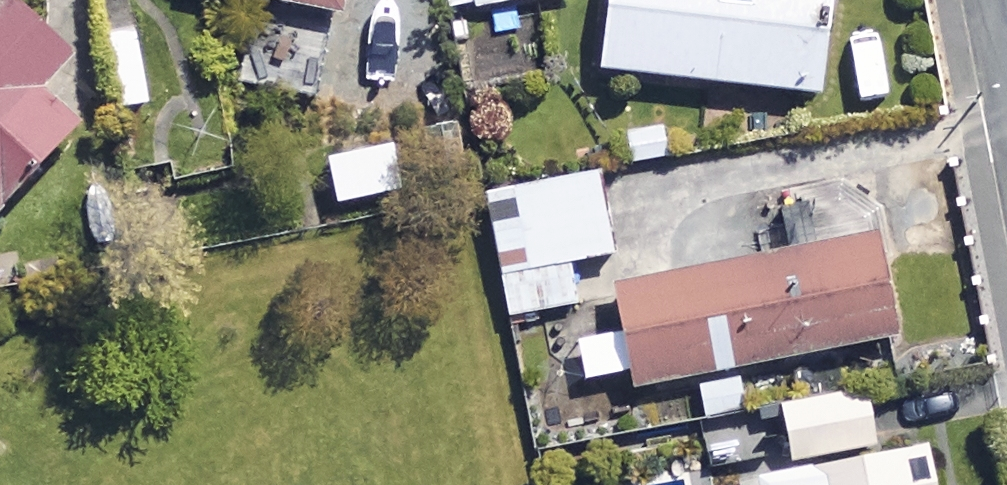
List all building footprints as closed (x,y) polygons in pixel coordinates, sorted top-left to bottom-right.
[(327,18),(330,0),(235,0),(327,18)] [(446,12),(515,0),(444,0),(446,12)] [(593,73),(811,93),(820,0),(600,0),(593,73)] [(66,128),(26,92),(57,57),(0,6),(0,200),(66,128)] [(319,46),(246,32),(236,84),(309,98),(319,46)] [(662,117),(618,123),(624,167),(668,161),(662,117)] [(606,254),(591,174),(481,195),(503,316),(574,303),(566,262),(606,254)] [(886,339),(866,236),(605,287),(625,389),(886,339)] [(871,445),(861,391),(773,407),(783,461),(871,445)] [(917,447),(749,479),(750,484),(925,484),(917,447)]
